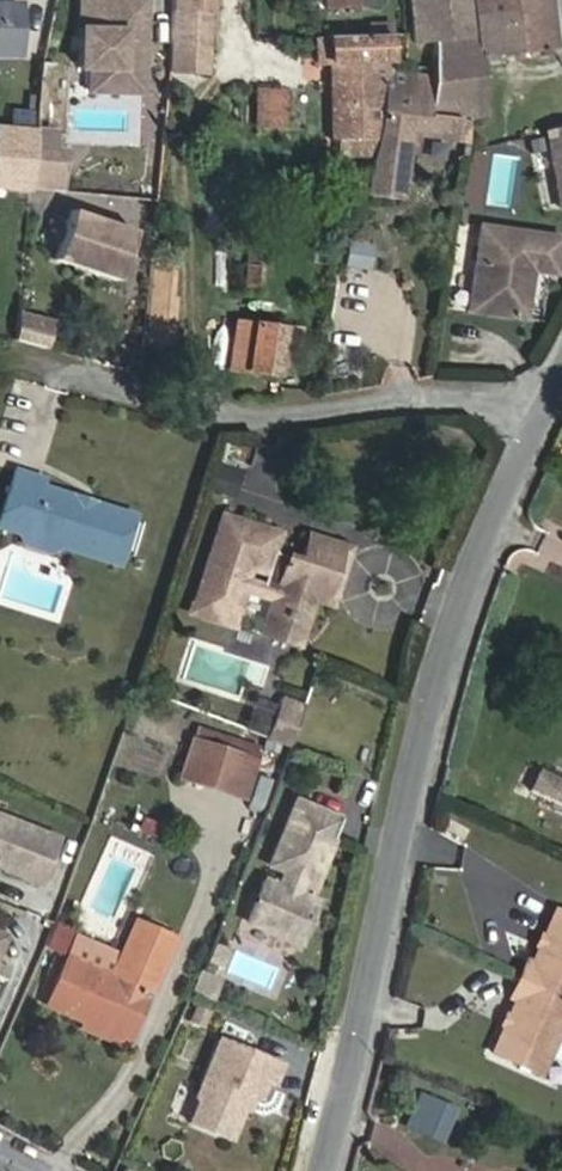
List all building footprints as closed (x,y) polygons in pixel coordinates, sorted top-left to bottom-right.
[(143,43),(134,43),(134,32),(144,32),(145,0),(78,0),(75,68),(88,68),(88,92),(119,92),(120,69),(143,70),(143,43)] [(325,8),(358,6),(358,0),(324,0),(325,8)] [(549,0),(409,0),(414,43),(419,43),(433,41),(432,55),(431,68),(431,77),(428,114),(457,117),(474,119),(484,116),(480,57),(554,49),(549,0)] [(205,46),(206,10),(170,9),(169,46),(205,46)] [(392,34),(392,24),(368,26),(368,35),(392,34)] [(143,43),(144,32),(134,32),(134,43),(143,43)] [(382,87),(388,73),(392,66),(405,66),(404,34),(392,34),(368,35),(325,36),(315,37),(316,63),(329,62),(332,139),(338,138),(338,149),(345,155),(373,154),(380,123),(382,87)] [(432,55),(433,41),(419,43),(420,56),(432,55)] [(204,72),(205,46),(169,46),(168,71),(204,72)] [(95,146),(98,105),(77,104),(77,72),(69,71),(70,63),(44,61),(35,131),(35,134),(29,188),(59,191),(61,191),(63,154),(103,158),(103,146),(95,146)] [(142,93),(143,70),(120,69),(119,92),(142,93)] [(428,114),(431,77),(388,73),(382,87),(380,123),(373,154),(363,196),(402,200),(410,135),(456,140),(456,137),(457,118),(457,117),(428,114)] [(279,124),(279,93),(259,93),(258,124),(279,124)] [(466,138),(468,120),(457,118),(456,137),(466,138)] [(35,134),(35,131),(0,128),(0,188),(29,191),(29,188),(35,134)] [(544,132),(558,206),(561,205),(561,128),(544,132)] [(116,281),(132,232),(70,211),(52,259),(116,281)] [(523,318),(530,270),(554,273),(560,237),(479,225),(467,310),(523,318)] [(348,241),(341,262),(366,270),(373,248),(348,241)] [(257,292),(260,267),(246,265),(243,292),(257,292)] [(45,350),(54,321),(19,311),(11,341),(45,350)] [(278,361),(282,327),(232,321),(225,370),(276,377),(278,361)] [(294,362),(298,329),(282,327),(278,361),(294,362)] [(133,516),(92,503),(86,507),(75,504),(72,497),(41,488),(43,480),(13,470),(0,513),(0,529),(18,534),(28,529),(52,536),(57,547),(116,566),(133,516)] [(92,503),(72,497),(75,504),(86,507),(92,503)] [(339,576),(347,549),(307,535),(299,562),(272,553),(278,534),(221,516),(190,612),(231,625),(242,590),(271,600),(260,634),(297,646),(312,600),(322,603),(331,574),(339,576)] [(57,547),(52,536),(28,529),(18,534),(23,544),(47,552),(57,547)] [(330,605),(339,576),(331,574),(322,603),(330,605)] [(288,747),(303,706),(279,698),(264,738),(288,747)] [(258,745),(196,726),(192,741),(221,750),(253,759),(258,745)] [(210,787),(221,750),(192,741),(180,778),(210,787)] [(241,797),(253,759),(221,750),(210,787),(241,797)] [(539,772),(529,792),(561,808),(561,783),(539,772)] [(260,880),(243,920),(295,942),(312,901),(294,894),(300,878),(310,883),(337,819),(293,801),(266,864),(281,871),(275,886),(260,880)] [(39,884),(57,838),(0,816),(0,869),(39,884)] [(554,909),(529,962),(525,960),(516,979),(561,999),(561,913),(554,909)] [(124,1031),(142,990),(149,993),(172,937),(136,921),(121,956),(113,976),(84,964),(67,957),(46,1005),(65,1013),(81,1020),(83,1014),(104,1023),(124,1031)] [(121,956),(76,937),(67,957),(84,964),(113,976),(121,956)] [(190,993),(210,1001),(219,979),(199,971),(190,993)] [(561,1023),(561,999),(516,979),(508,997),(515,1000),(490,1053),(539,1075),(561,1023)] [(118,1046),(124,1031),(104,1023),(83,1014),(81,1020),(77,1028),(98,1038),(118,1046)] [(268,1082),(276,1062),(214,1037),(190,1094),(192,1099),(184,1121),(225,1137),(237,1108),(234,1103),(239,1090),(248,1094),(254,1096),(261,1079),(268,1082)] [(243,1106),(248,1094),(239,1090),(234,1103),(237,1108),(243,1106)] [(423,1133),(438,1100),(421,1092),(406,1126),(423,1133)] [(439,1141),(455,1108),(438,1100),(423,1133),(439,1141)]
